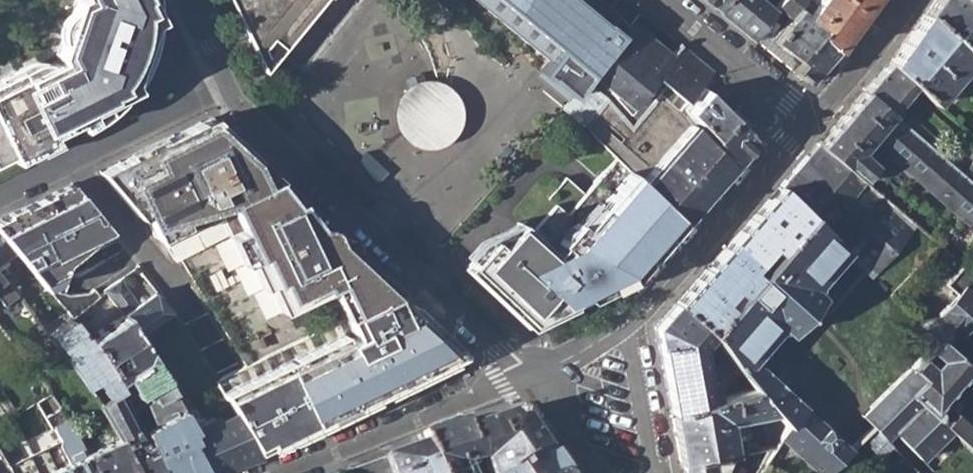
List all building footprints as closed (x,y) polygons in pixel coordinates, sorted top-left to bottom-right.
[(57,55),(60,61),(23,78),(20,71),(0,81),(0,161),(22,151),(19,146),(43,134),(45,138),(77,122),(81,129),(95,123),(89,111),(136,90),(130,79),(148,26),(161,20),(151,0),(76,0),(57,55)] [(265,73),(325,0),(230,0),(265,73)] [(591,73),(595,70),(635,103),(657,75),(669,86),(686,101),(715,70),(682,42),(671,55),(630,21),(628,23),(617,15),(618,13),(602,0),(501,0),(591,73)] [(727,0),(706,0),(718,10),(727,0)] [(718,10),(754,39),(774,13),(760,0),(727,0),(718,10)] [(790,19),(800,9),(806,0),(786,0),(777,10),(790,19)] [(800,9),(826,32),(822,38),(835,50),(872,0),(806,0),(800,9)] [(926,14),(971,57),(972,59),(972,60),(972,0),(936,0),(926,14)] [(793,71),(807,83),(835,50),(822,38),(826,32),(800,9),(790,19),(774,42),(799,63),(793,71)] [(914,86),(933,104),(972,59),(971,57),(926,14),(890,64),(914,86)] [(864,93),(890,115),(910,91),(914,86),(890,64),(864,93)] [(413,110),(441,115),(448,84),(420,78),(413,110)] [(584,124),(682,222),(704,199),(731,167),(679,109),(662,94),(634,126),(606,97),(585,80),(564,107),(584,124)] [(669,86),(662,94),(679,109),(686,101),(669,86)] [(689,111),(736,163),(755,141),(706,92),(689,111)] [(859,151),(870,140),(890,115),(864,93),(819,143),(863,181),(876,165),(859,151)] [(890,115),(870,140),(972,228),(972,186),(890,115)] [(161,230),(241,368),(289,344),(347,316),(362,309),(393,294),(399,291),(355,250),(349,245),(336,233),(334,234),(327,224),(317,223),(275,176),(261,183),(250,160),(255,157),(247,150),(229,132),(211,116),(100,170),(137,215),(145,210),(155,234),(161,230)] [(845,251),(872,277),(915,226),(863,181),(819,143),(778,189),(845,251)] [(464,267),(528,326),(550,315),(589,295),(632,278),(682,222),(617,158),(569,213),(558,203),(531,233),(517,221),(498,243),(491,237),(464,267)] [(0,218),(0,232),(17,252),(48,289),(58,284),(66,263),(118,238),(73,183),(0,218)] [(821,298),(816,292),(817,287),(814,283),(845,251),(778,189),(766,203),(796,229),(776,252),(756,276),(707,334),(716,342),(759,391),(786,422),(780,441),(792,452),(815,472),(827,472),(850,450),(783,387),(753,362),(747,359),(773,330),(776,332),(783,329),(789,335),(821,298)] [(707,334),(756,276),(749,269),(769,247),(776,252),(796,229),(766,203),(675,305),(707,334)] [(0,232),(0,265),(17,252),(0,232)] [(940,319),(917,320),(939,339),(970,367),(972,364),(972,348),(971,346),(972,344),(972,275),(949,256),(932,276),(958,300),(940,319)] [(143,331),(169,314),(153,293),(137,305),(130,297),(117,280),(102,289),(123,314),(136,332),(158,369),(163,366),(143,331)] [(252,440),(260,458),(338,420),(338,419),(463,358),(464,353),(409,301),(405,306),(393,294),(362,309),(347,316),(289,344),(241,368),(214,380),(220,389),(222,389),(238,416),(252,440)] [(670,411),(723,399),(718,379),(707,380),(700,347),(716,342),(707,334),(675,305),(655,327),(670,411)] [(151,396),(154,400),(170,390),(158,369),(136,332),(123,314),(90,337),(123,388),(131,401),(144,393),(148,398),(151,396)] [(90,337),(88,337),(80,328),(71,317),(47,333),(64,354),(118,438),(136,472),(164,472),(150,443),(145,444),(114,393),(123,388),(90,337)] [(939,339),(917,320),(903,333),(904,352),(912,359),(904,366),(907,370),(861,415),(878,431),(886,439),(895,431),(921,459),(952,434),(907,395),(922,381),(909,368),(939,339)] [(942,401),(970,367),(939,339),(909,368),(922,381),(907,395),(952,434),(972,454),(972,430),(942,401)] [(163,366),(158,369),(170,390),(192,426),(199,449),(212,472),(216,472),(234,467),(260,458),(252,440),(238,416),(216,426),(212,418),(201,423),(163,366)] [(164,472),(212,472),(199,449),(192,426),(170,390),(154,400),(148,405),(156,425),(144,431),(150,443),(164,472)] [(780,441),(786,422),(759,391),(723,399),(670,411),(679,464),(682,464),(736,454),(775,448),(780,441)] [(489,472),(505,472),(511,470),(545,448),(520,413),(513,411),(473,425),(485,461),(489,472)] [(75,472),(97,472),(87,452),(69,418),(54,425),(62,442),(61,447),(69,462),(75,472)] [(458,465),(485,461),(473,425),(467,428),(464,421),(445,425),(418,435),(422,443),(424,443),(437,472),(462,472),(458,465)] [(865,443),(880,459),(893,447),(886,439),(878,431),(865,443)] [(97,472),(136,472),(118,438),(87,452),(97,472)] [(775,448),(785,458),(792,452),(780,441),(775,448)] [(424,443),(422,443),(383,458),(346,471),(347,472),(437,472),(424,443)] [(13,472),(44,472),(56,468),(45,446),(7,464),(13,472)] [(545,448),(511,470),(505,472),(561,472),(545,448)] [(7,464),(0,452),(0,472),(13,472),(7,464)] [(682,464),(683,472),(727,472),(736,454),(682,464)] [(69,462),(56,468),(44,472),(75,472),(69,462)] [(763,465),(760,472),(776,472),(763,465)]
